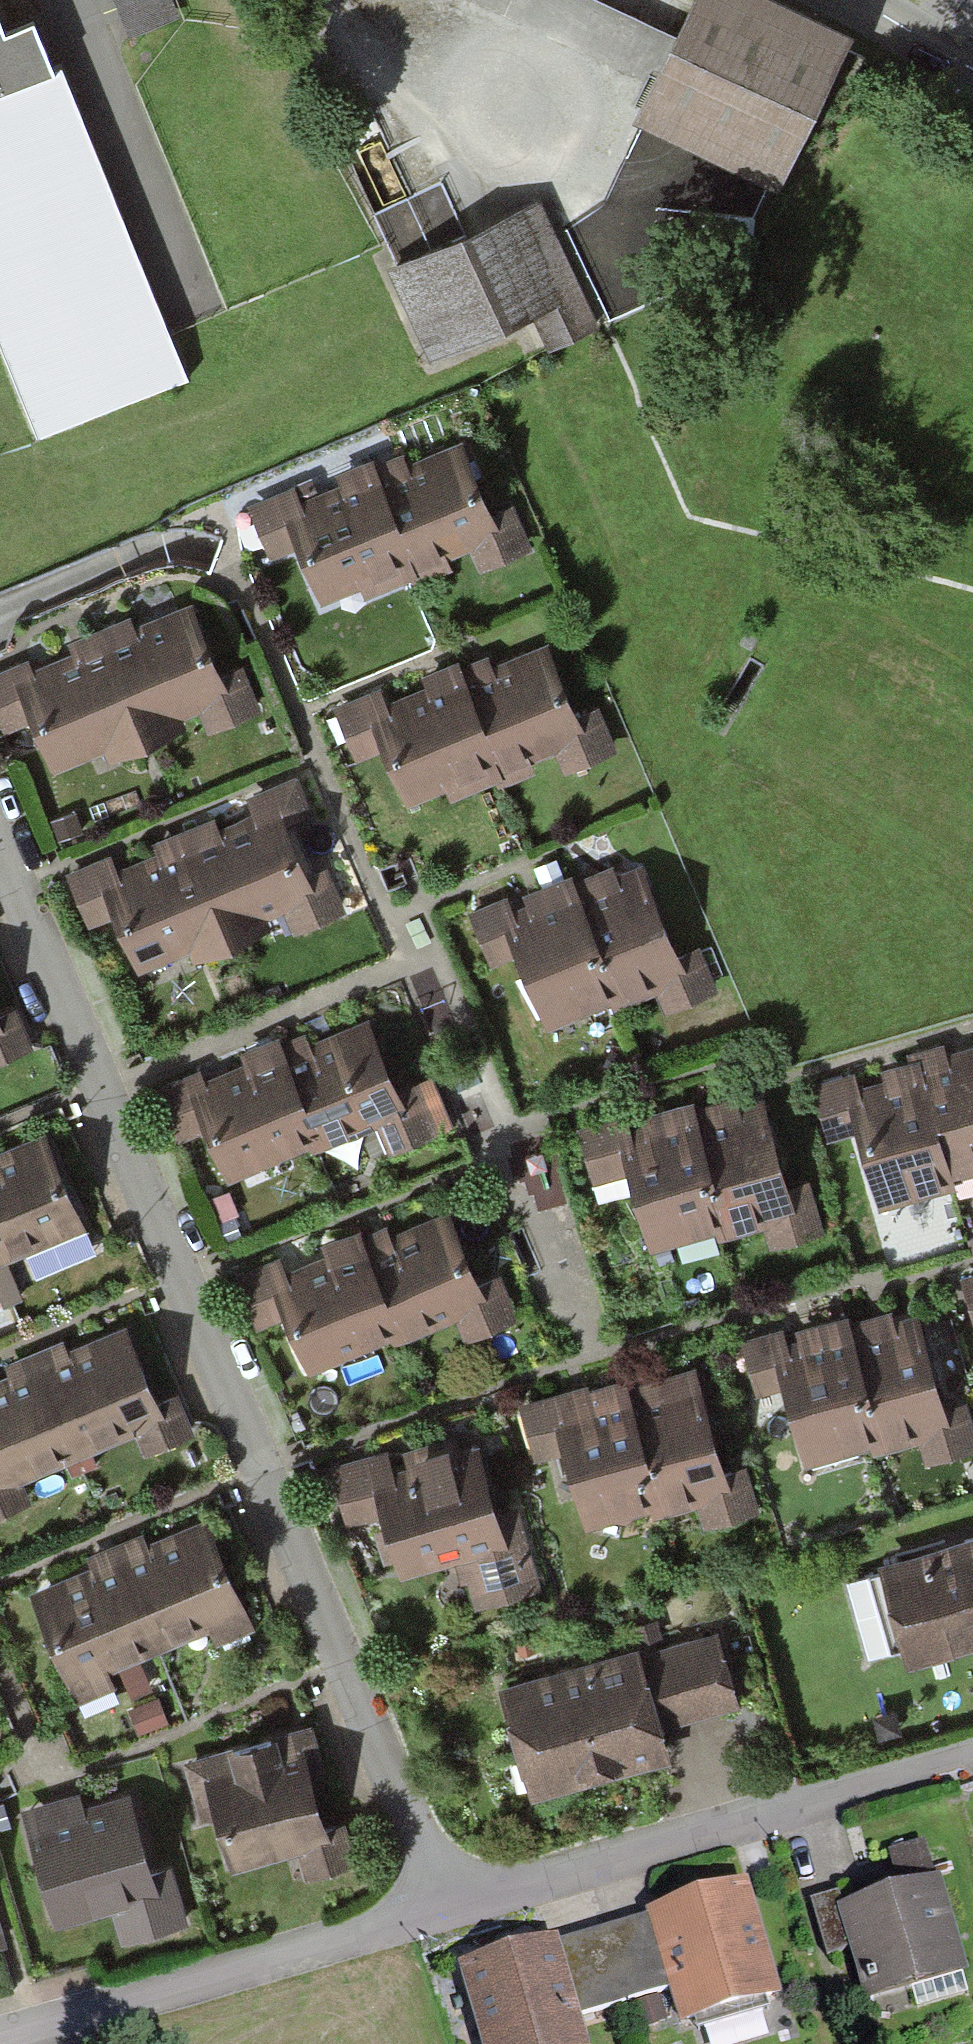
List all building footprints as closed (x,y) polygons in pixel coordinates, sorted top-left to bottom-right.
[(130,28),(170,12),(165,0),(118,0),(130,28)] [(624,0),(467,0),(601,58),(626,1),(624,0)] [(637,115),(777,179),(850,21),(804,0),(690,0),(637,115)] [(40,60),(18,5),(0,12),(0,76),(40,60)] [(37,436),(169,384),(40,60),(0,76),(0,342),(37,436)] [(386,215),(410,259),(468,228),(444,184),(386,215)] [(434,352),(570,291),(532,207),(396,268),(434,352)] [(455,444),(371,477),(402,558),(407,570),(491,538),(478,505),(455,444)] [(296,539),(316,591),(402,558),(371,477),(367,467),(292,496),(281,500),(296,539)] [(269,549),(296,539),(281,500),(292,496),(286,480),(248,495),(269,549)] [(503,496),(478,505),(491,538),(516,528),(503,496)] [(52,767),(198,707),(203,720),(247,702),(229,660),(208,669),(179,598),(123,622),(119,614),(68,635),(71,643),(26,662),(22,653),(0,663),(0,703),(6,717),(28,708),(52,767)] [(536,647),(452,679),(483,760),(488,773),(573,740),(560,707),(536,647)] [(377,741),(398,793),(483,760),(452,679),(444,659),(418,669),(422,680),(374,698),(362,703),(377,741)] [(350,752),(377,741),(362,703),(374,698),(368,683),(329,698),(350,752)] [(584,698),(560,707),(573,740),(597,731),(584,698)] [(113,907),(138,966),(284,905),(289,918),(333,900),(315,858),(294,867),(274,819),(302,807),(289,776),(246,794),(250,803),(209,820),(205,812),(153,833),(157,841),(112,860),(108,852),(72,867),(92,915),(113,907)] [(508,949),(528,1001),(614,967),(582,887),(575,866),(548,877),(552,887),(504,906),(493,910),(508,949)] [(635,866),(582,887),(614,967),(619,980),(650,968),(663,1003),(710,984),(692,937),(667,947),(635,866)] [(481,959),(508,949),(493,910),(504,906),(498,890),(460,905),(481,959)] [(197,1125),(221,1185),(367,1124),(372,1137),(416,1119),(399,1077),(377,1086),(348,1016),(292,1039),(288,1031),(237,1052),(240,1060),(195,1079),(191,1071),(155,1086),(175,1134),(197,1125)] [(848,1119),(869,1193),(958,1168),(929,1065),(923,1044),(895,1052),(898,1062),(849,1076),(837,1079),(848,1119)] [(929,1065),(958,1168),(962,1182),(972,1178),(972,1053),(929,1065)] [(820,1127),(848,1119),(837,1079),(849,1076),(844,1060),(804,1071),(820,1127)] [(621,1169),(638,1222),(725,1195),(700,1112),(693,1091),(666,1100),(669,1110),(620,1126),(608,1130),(621,1169)] [(753,1095),(700,1112),(725,1195),(730,1208),(761,1198),(772,1233),(820,1218),(805,1170),(780,1178),(753,1095)] [(593,1178),(621,1169),(608,1130),(620,1126),(615,1110),(576,1122),(593,1178)] [(0,1156),(0,1262),(78,1230),(40,1139),(0,1156)] [(275,1308),(297,1368),(445,1315),(450,1327),(495,1311),(479,1269),(458,1276),(431,1205),(374,1226),(371,1218),(318,1237),(321,1245),(275,1261),(272,1253),(235,1266),(253,1316),(275,1308)] [(972,1331),(972,1271),(956,1276),(971,1332),(972,1331)] [(776,1387),(790,1441),(879,1416),(856,1333),(850,1312),(823,1319),(826,1330),(776,1344),(765,1347),(776,1387)] [(856,1333),(879,1416),(883,1430),(915,1421),(925,1456),(972,1443),(972,1442),(960,1395),(934,1402),(911,1318),(856,1333)] [(748,1395),(776,1387),(765,1347),(776,1344),(772,1328),(732,1339),(748,1395)] [(0,1388),(0,1494),(160,1428),(123,1337),(0,1388)] [(555,1444),(570,1498),(658,1473),(635,1390),(630,1369),(602,1376),(605,1387),(556,1401),(544,1404),(555,1444)] [(690,1375),(635,1390),(658,1473),(662,1486),(694,1478),(704,1513),(752,1500),(739,1451),(713,1459),(690,1375)] [(527,1451),(555,1444),(544,1404),(556,1401),(551,1384),(511,1396),(527,1451)] [(374,1495),(393,1560),(452,1543),(467,1594),(531,1575),(509,1498),(485,1504),(467,1443),(441,1450),(436,1431),(410,1438),(415,1457),(384,1466),(378,1446),(332,1459),(345,1503),(374,1495)] [(882,1558),(911,1646),(972,1626),(972,1529),(882,1558)] [(210,1533),(38,1603),(76,1694),(248,1623),(210,1533)] [(709,1629),(631,1649),(648,1715),(726,1695),(709,1629)] [(629,1641),(496,1676),(523,1780),(656,1745),(648,1715),(631,1649),(629,1641)] [(207,1802),(223,1858),(286,1840),(295,1872),(348,1856),(335,1809),(314,1814),(298,1757),(312,1753),(302,1721),(184,1755),(198,1805),(207,1802)] [(150,1873),(127,1794),(31,1821),(58,1916),(116,1900),(125,1932),(182,1916),(168,1868),(150,1873)] [(732,1882),(644,1906),(662,1972),(674,2016),(762,1992),(732,1882)] [(848,1944),(861,1995),(953,1972),(931,1885),(839,1908),(848,1944)] [(821,1951),(848,1944),(839,1908),(834,1886),(806,1893),(821,1951)] [(542,1933),(560,1999),(662,1972),(644,1906),(542,1933)] [(456,1957),(480,2043),(565,2043),(572,2042),(560,1999),(542,1933),(456,1957)]
